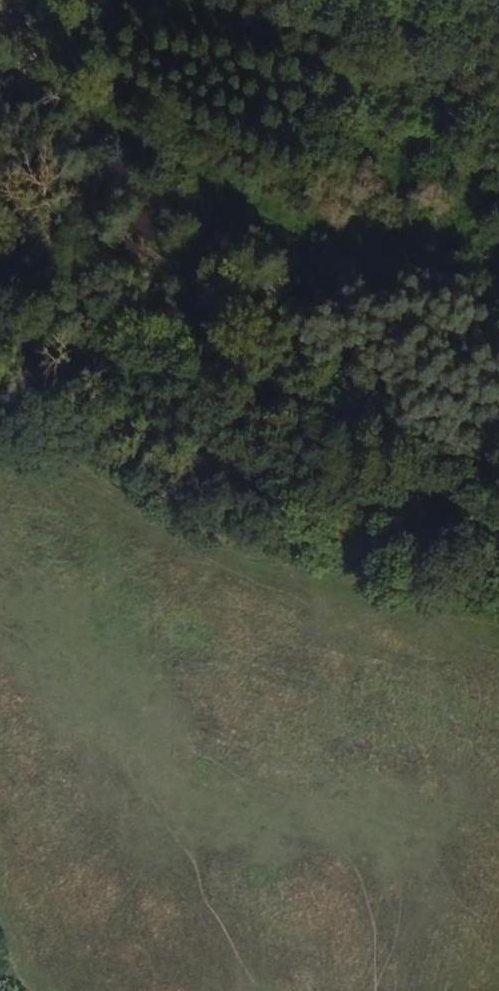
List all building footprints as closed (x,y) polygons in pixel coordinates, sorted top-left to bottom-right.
[(13,0),(0,0),(0,11),(13,0)]
